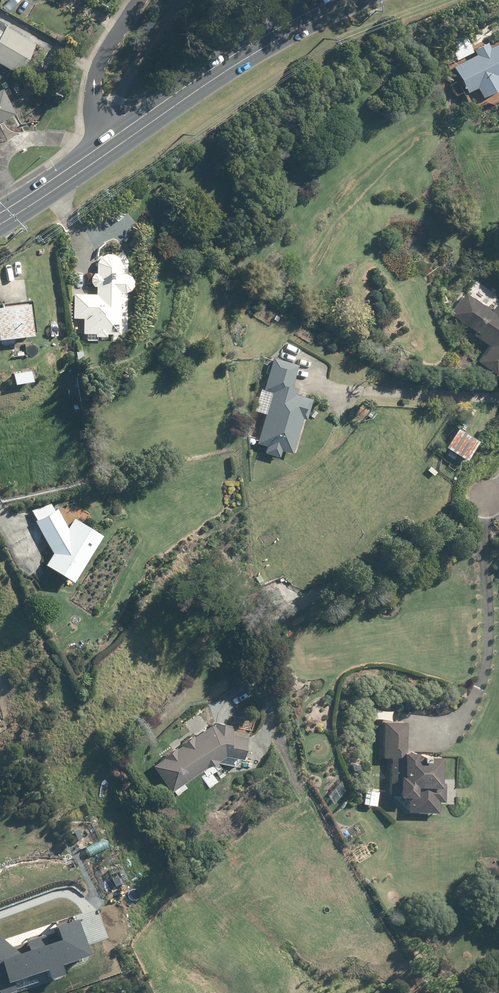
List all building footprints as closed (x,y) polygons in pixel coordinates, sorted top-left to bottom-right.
[(18,74),(36,44),(0,24),(0,64),(18,74)] [(491,46),(489,41),(475,48),(478,53),(455,65),(468,91),(477,86),(481,96),(498,87),(498,42),(491,46)] [(15,115),(2,90),(0,90),(0,123),(15,115)] [(84,317),(84,331),(96,332),(96,335),(107,335),(108,332),(121,332),(122,291),(127,291),(131,288),(133,284),(134,279),(131,275),(127,272),(122,272),(122,262),(119,256),(114,252),(107,252),(101,255),(97,260),(97,272),(94,272),(92,276),(91,281),(94,284),(97,284),(97,294),(74,294),(73,316),(84,317)] [(35,278),(38,277),(37,273),(27,275),(28,279),(32,278),(33,281),(35,281),(35,278)] [(475,335),(483,340),(483,339),(491,344),(480,360),(498,372),(498,371),(498,302),(498,301),(493,309),(466,291),(451,313),(478,331),(475,335)] [(0,304),(0,335),(34,331),(30,298),(5,301),(5,304),(0,304)] [(1,372),(13,371),(11,356),(0,357),(0,364),(1,372)] [(262,387),(255,409),(266,412),(257,441),(267,444),(265,451),(281,456),(283,449),(293,452),(304,417),(308,418),(314,398),(297,393),(298,387),(293,386),(300,364),(274,356),(265,388),(262,387)] [(13,359),(16,375),(26,374),(24,357),(13,359)] [(447,445),(468,458),(480,439),(459,426),(447,445)] [(67,577),(99,530),(76,514),(70,522),(57,494),(27,505),(12,502),(7,495),(0,499),(0,520),(20,562),(31,567),(43,561),(67,577)] [(176,746),(164,755),(165,757),(155,764),(173,790),(219,757),(219,758),(227,753),(244,756),(247,736),(231,733),(233,724),(215,721),(215,724),(212,724),(195,736),(194,734),(181,743),(182,745),(177,748),(176,746)] [(383,721),(383,756),(391,756),(390,794),(411,794),(411,810),(442,811),(442,799),(448,800),(448,781),(443,781),(443,753),(419,753),(420,749),(407,749),(407,721),(383,721)] [(365,789),(364,803),(377,804),(378,790),(365,789)] [(150,801),(142,805),(146,814),(154,810),(150,801)]
